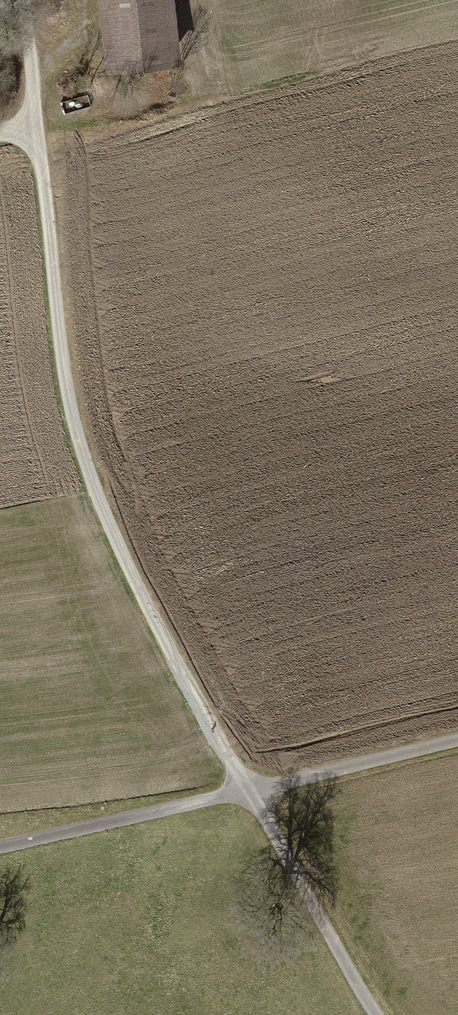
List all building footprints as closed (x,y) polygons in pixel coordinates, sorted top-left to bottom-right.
[(182,65),(174,0),(99,0),(108,74),(182,65)]
